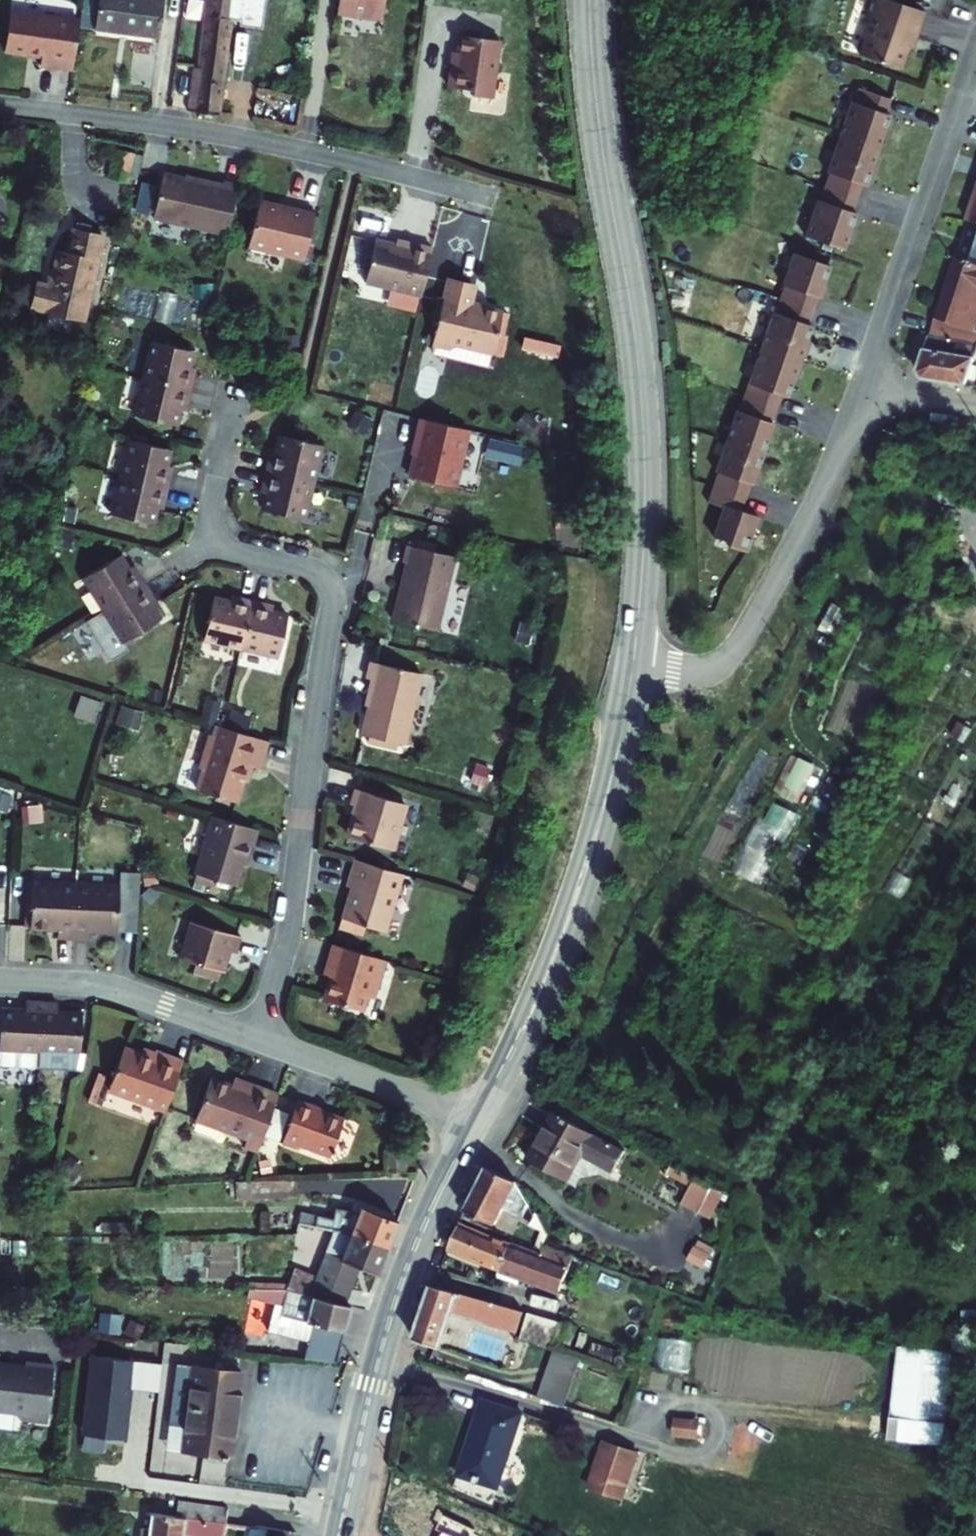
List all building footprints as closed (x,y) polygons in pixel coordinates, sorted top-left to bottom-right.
[(160,0),(93,0),(88,36),(113,39),(114,31),(155,36),(160,0)] [(339,7),(384,14),(386,0),(340,0),(339,7)] [(882,0),(878,0),(858,57),(900,72),(924,15),(882,0)] [(217,116),(234,9),(212,6),(201,69),(190,68),(183,112),(217,116)] [(10,12),(3,52),(40,57),(39,67),(71,72),(79,23),(10,12)] [(113,39),(154,45),(155,36),(114,31),(113,39)] [(456,66),(451,65),(449,86),(473,89),(472,94),(493,97),(500,39),(460,34),(456,66)] [(875,153),(888,118),(884,116),(889,102),(858,91),(838,139),(875,153)] [(856,201),(872,164),(871,163),(875,153),(838,139),(823,189),(856,201)] [(155,214),(229,231),(240,182),(225,178),(224,183),(165,169),(155,214)] [(842,252),(856,216),(851,215),(856,201),(823,189),(803,239),(842,252)] [(291,203),(290,207),(260,200),(250,241),(269,246),(269,249),(306,258),(317,209),(291,203)] [(975,223),(974,223),(962,257),(975,261),(975,224),(975,223)] [(105,239),(71,231),(66,253),(59,252),(52,286),(40,284),(34,309),(85,320),(105,239)] [(376,233),(366,277),(423,290),(434,242),(410,237),(408,241),(376,233)] [(814,308),(829,269),(793,257),(778,307),(797,319),(814,308)] [(962,257),(952,282),(948,280),(931,331),(975,345),(975,261),(962,257)] [(456,341),(494,350),(504,308),(472,301),(476,285),(448,278),(433,341),(450,345),(456,341)] [(798,364),(812,329),(807,327),(814,308),(797,319),(778,307),(760,351),(798,364)] [(931,331),(916,372),(919,377),(969,385),(975,364),(975,345),(952,338),(931,331)] [(140,337),(134,367),(145,369),(151,339),(140,337)] [(153,338),(145,376),(192,387),(196,373),(189,371),(194,348),(153,338)] [(562,344),(525,338),(523,346),(560,352),(562,344)] [(786,400),(795,375),(794,375),(798,364),(760,351),(743,400),(775,411),(780,398),(786,400)] [(189,401),(192,387),(145,376),(136,413),(177,422),(182,399),(189,401)] [(761,457),(772,426),(770,425),(775,411),(743,400),(725,444),(761,457)] [(456,483),(470,426),(422,415),(418,432),(421,432),(412,473),(456,483)] [(322,443),(282,433),(276,456),(269,454),(266,469),(314,480),(322,443)] [(488,451),(523,461),(528,447),(493,436),(488,451)] [(129,438),(120,475),(168,486),(171,471),(165,470),(170,447),(129,438)] [(743,501),(761,457),(725,444),(715,475),(717,475),(712,490),(743,501)] [(460,480),(470,483),(477,457),(468,455),(460,480)] [(305,518),(314,480),(266,469),(263,483),(269,485),(264,508),(305,518)] [(165,500),(168,486),(120,475),(112,513),(153,522),(158,499),(165,500)] [(744,555),(757,520),(739,514),(743,501),(712,490),(707,505),(722,511),(712,539),(744,555)] [(408,560),(394,618),(439,628),(457,554),(409,543),(406,560),(408,560)] [(82,577),(102,609),(144,584),(137,571),(131,575),(118,555),(82,577)] [(152,596),(144,584),(102,609),(122,642),(158,620),(146,600),(152,596)] [(203,637),(240,646),(251,598),(237,594),(235,601),(212,596),(203,637)] [(266,601),(251,598),(240,646),(277,654),(287,614),(264,608),(266,601)] [(836,602),(826,627),(837,631),(846,606),(836,602)] [(406,745),(423,675),(371,662),(368,679),(375,681),(363,734),(406,745)] [(259,736),(221,725),(215,723),(211,736),(204,734),(196,766),(203,768),(197,787),(230,797),(241,763),(253,766),(259,736)] [(346,789),(341,805),(347,806),(338,836),(381,850),(395,804),(346,789)] [(244,847),(250,827),(203,811),(184,869),(227,884),(239,843),(244,847)] [(761,882),(787,828),(759,814),(733,868),(761,882)] [(345,886),(333,917),(373,929),(391,871),(345,857),(337,884),(345,886)] [(115,869),(114,881),(111,927),(134,928),(137,871),(115,869)] [(52,933),(68,934),(71,879),(29,876),(26,922),(53,924),(52,933)] [(71,879),(68,934),(84,935),(84,925),(111,927),(114,881),(71,879)] [(230,954),(235,936),(184,920),(174,954),(191,962),(189,970),(213,978),(220,951),(230,954)] [(355,1010),(360,994),(365,996),(377,958),(326,943),(321,960),(329,962),(317,997),(355,1010)] [(18,1006),(0,1004),(0,1058),(35,1060),(38,997),(19,996),(18,1006)] [(52,1007),(53,998),(38,997),(35,1060),(74,1062),(78,1009),(52,1007)] [(155,1050),(151,1058),(122,1048),(107,1090),(163,1109),(181,1060),(155,1050)] [(192,1119),(258,1142),(274,1094),(243,1082),(241,1090),(206,1077),(192,1119)] [(325,1156),(339,1119),(291,1101),(276,1141),(295,1150),(297,1145),(325,1156)] [(620,1159),(549,1119),(522,1167),(562,1189),(577,1162),(608,1180),(620,1159)] [(608,1180),(577,1162),(562,1189),(571,1194),(577,1183),(597,1179),(606,1184),(608,1180)] [(513,1181),(497,1173),(486,1167),(463,1214),(493,1229),(501,1213),(543,1231),(513,1181)] [(692,1183),(668,1171),(662,1181),(686,1195),(692,1183)] [(709,1193),(692,1183),(686,1195),(677,1210),(695,1219),(709,1193)] [(719,1198),(709,1193),(695,1219),(704,1225),(719,1198)] [(364,1211),(360,1224),(307,1209),(303,1221),(331,1230),(383,1246),(395,1221),(364,1211)] [(498,1275),(508,1246),(458,1227),(446,1254),(498,1275)] [(351,1264),(376,1271),(383,1246),(331,1230),(316,1278),(293,1271),(290,1289),(340,1301),(351,1264)] [(694,1259),(707,1263),(713,1244),(700,1240),(694,1259)] [(543,1248),(539,1259),(508,1246),(498,1275),(520,1283),(558,1297),(564,1280),(572,1260),(543,1248)] [(269,1290),(290,1289),(293,1271),(286,1269),(284,1277),(270,1277),(269,1290)] [(520,1283),(498,1275),(495,1282),(517,1290),(520,1283)] [(573,1284),(564,1280),(558,1297),(567,1301),(573,1284)] [(269,1290),(263,1289),(258,1307),(268,1310),(263,1329),(303,1341),(298,1360),(332,1363),(349,1304),(340,1301),(290,1289),(269,1290)] [(514,1337),(521,1314),(430,1290),(412,1344),(442,1354),(454,1320),(514,1337)] [(557,1326),(524,1315),(515,1344),(547,1355),(557,1326)] [(477,1329),(472,1347),(502,1356),(507,1337),(477,1329)] [(688,1369),(692,1339),(662,1335),(658,1365),(688,1369)] [(896,1343),(891,1438),(948,1441),(953,1346),(896,1343)] [(575,1364),(547,1355),(533,1400),(560,1409),(575,1364)] [(90,1358),(81,1436),(123,1441),(130,1390),(156,1393),(160,1366),(90,1358)] [(225,1459),(239,1374),(173,1364),(159,1449),(225,1459)] [(0,1370),(0,1419),(46,1429),(53,1373),(0,1370)] [(492,1493),(518,1417),(478,1404),(453,1481),(492,1493)] [(642,1460),(605,1447),(586,1496),(624,1510),(642,1460)] [(225,1524),(227,1510),(177,1504),(175,1518),(225,1524)] [(188,1535),(221,1535),(225,1524),(175,1518),(149,1514),(146,1535),(181,1535),(188,1535)] [(291,1533),(244,1527),(240,1535),(290,1535),(291,1533)]
